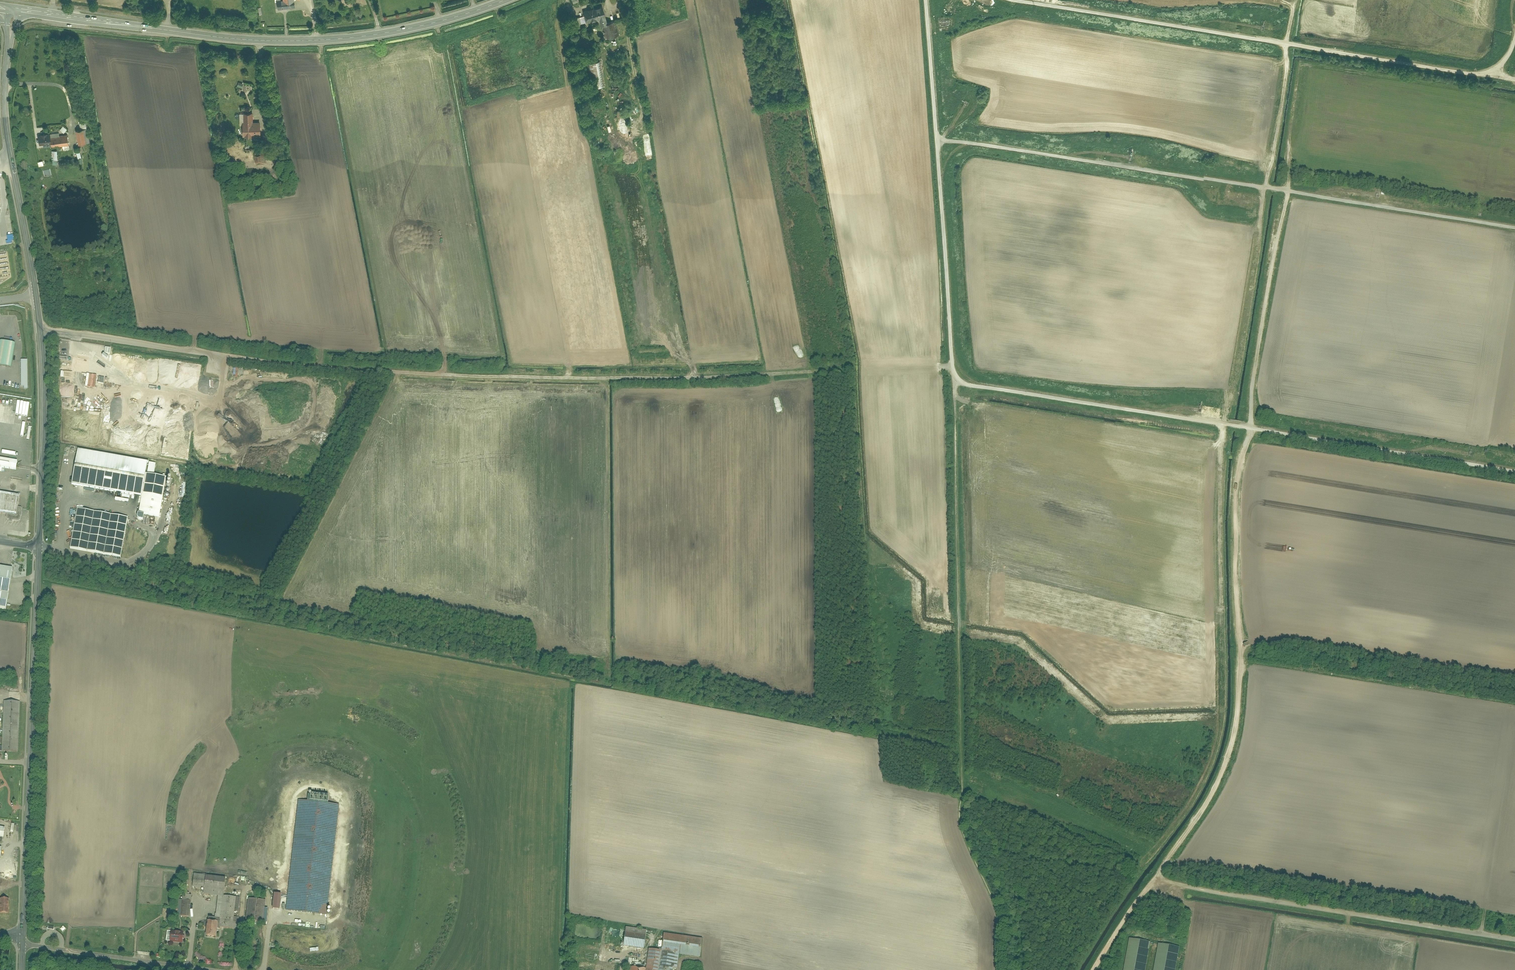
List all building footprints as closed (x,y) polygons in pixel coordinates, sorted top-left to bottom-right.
[(295,0),(283,0),(278,1),(277,1),(278,9),(296,6),(295,0)] [(601,6),(593,8),(596,19),(599,18),(601,24),(606,23),(601,6)] [(586,21),(596,19),(593,8),(583,11),(586,21)] [(614,21),(606,23),(601,24),(604,38),(618,34),(614,21)] [(599,61),(589,63),(592,87),(603,86),(599,61)] [(260,133),(260,122),(253,122),(252,113),(240,113),(240,124),(243,124),(244,135),(252,135),(252,134),(260,133)] [(83,129),(77,130),(79,143),(85,142),(83,129)] [(40,144),(52,142),(51,137),(50,133),(39,135),(40,144)] [(68,144),(67,135),(51,137),(52,142),(52,146),(68,144)] [(17,342),(1,340),(0,347),(0,365),(13,367),(17,342)] [(147,462),(78,450),(72,485),(141,497),(145,474),(147,462)] [(2,468),(16,470),(18,460),(0,457),(0,472),(1,472),(2,468)] [(166,478),(145,474),(141,497),(138,515),(159,519),(166,478)] [(6,513),(16,515),(18,506),(20,495),(0,492),(0,512),(6,513)] [(16,515),(6,513),(5,518),(7,519),(10,520),(9,522),(12,522),(13,520),(18,521),(20,520),(21,515),(21,516),(22,512),(21,512),(22,508),(21,507),(18,506),(16,515)] [(127,519),(78,509),(71,548),(120,557),(127,519)] [(170,533),(172,520),(165,519),(164,533),(170,533)] [(0,567),(0,609),(6,610),(12,569),(0,567)] [(20,702),(4,702),(2,751),(18,752),(20,702)] [(298,803),(285,913),(326,918),(339,807),(298,803)] [(223,899),(225,879),(194,876),(192,888),(205,889),(204,896),(223,899)] [(280,912),(282,896),(274,895),(272,911),(280,912)] [(179,901),(177,918),(189,919),(192,898),(183,897),(183,902),(179,901)] [(9,913),(9,898),(0,898),(0,902),(0,912),(9,913)] [(240,900),(223,899),(220,929),(237,931),(238,920),(234,920),(234,914),(239,915),(240,900)] [(266,903),(248,901),(245,922),(263,924),(266,903)] [(220,921),(208,919),(208,924),(206,924),(205,938),(216,939),(217,930),(219,930),(220,921)] [(645,933),(624,930),(622,948),(643,951),(645,933)] [(184,933),(168,931),(167,941),(183,943),(184,933)] [(678,956),(699,959),(701,941),(663,935),(660,953),(648,951),(645,969),(676,969),(678,956)] [(1129,940),(1123,969),(1145,969),(1150,944),(1129,940)] [(1157,945),(1152,969),(1174,969),(1178,949),(1157,945)]
